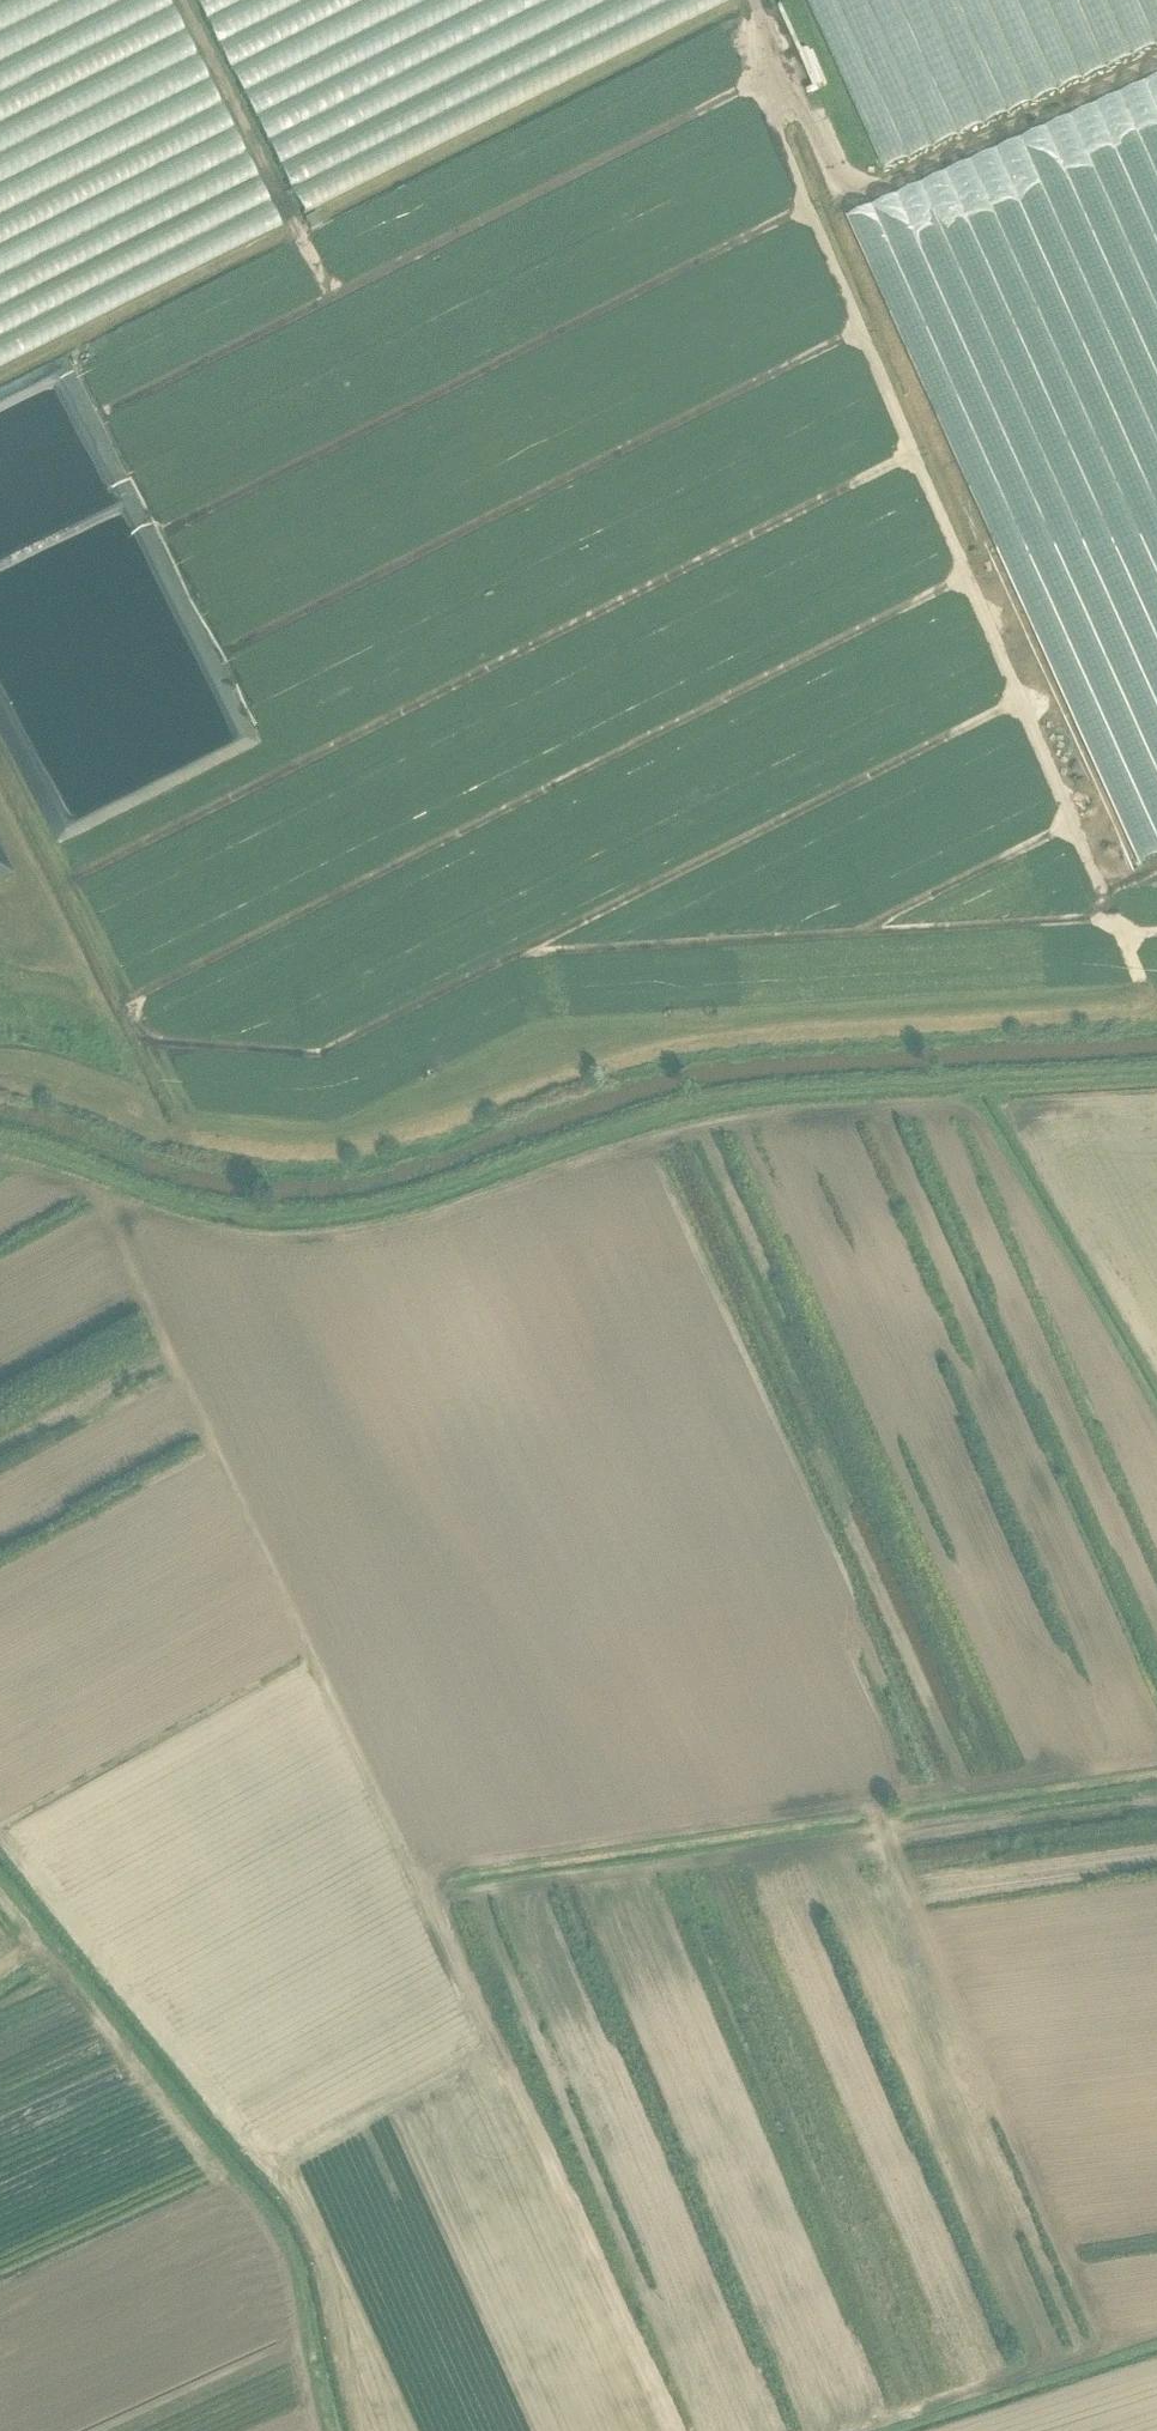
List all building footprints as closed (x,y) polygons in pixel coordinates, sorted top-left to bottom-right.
[(129,187),(155,185),(170,218),(253,245),(286,243),(176,0),(116,0),(129,187)] [(303,225),(382,189),(343,144),(409,114),(356,83),(354,62),(303,85),(351,45),(276,0),(200,0),(303,225)] [(619,63),(733,11),(728,0),(614,0),(619,63)] [(668,124),(752,86),(744,68),(768,57),(753,25),(616,87),(623,103),(634,99),(640,111),(646,108),(652,121),(664,116),(668,124)] [(965,52),(978,92),(1021,78),(1021,76),(1101,49),(1094,26),(1071,33),(1072,37),(1040,48),(1044,59),(1033,63),(1025,40),(1012,45),(1013,48),(1002,52),(999,40),(965,52)] [(862,64),(853,69),(875,117),(884,112),(877,97),(893,90),(907,122),(925,113),(906,72),(882,83),(878,73),(868,77),(862,64)]
